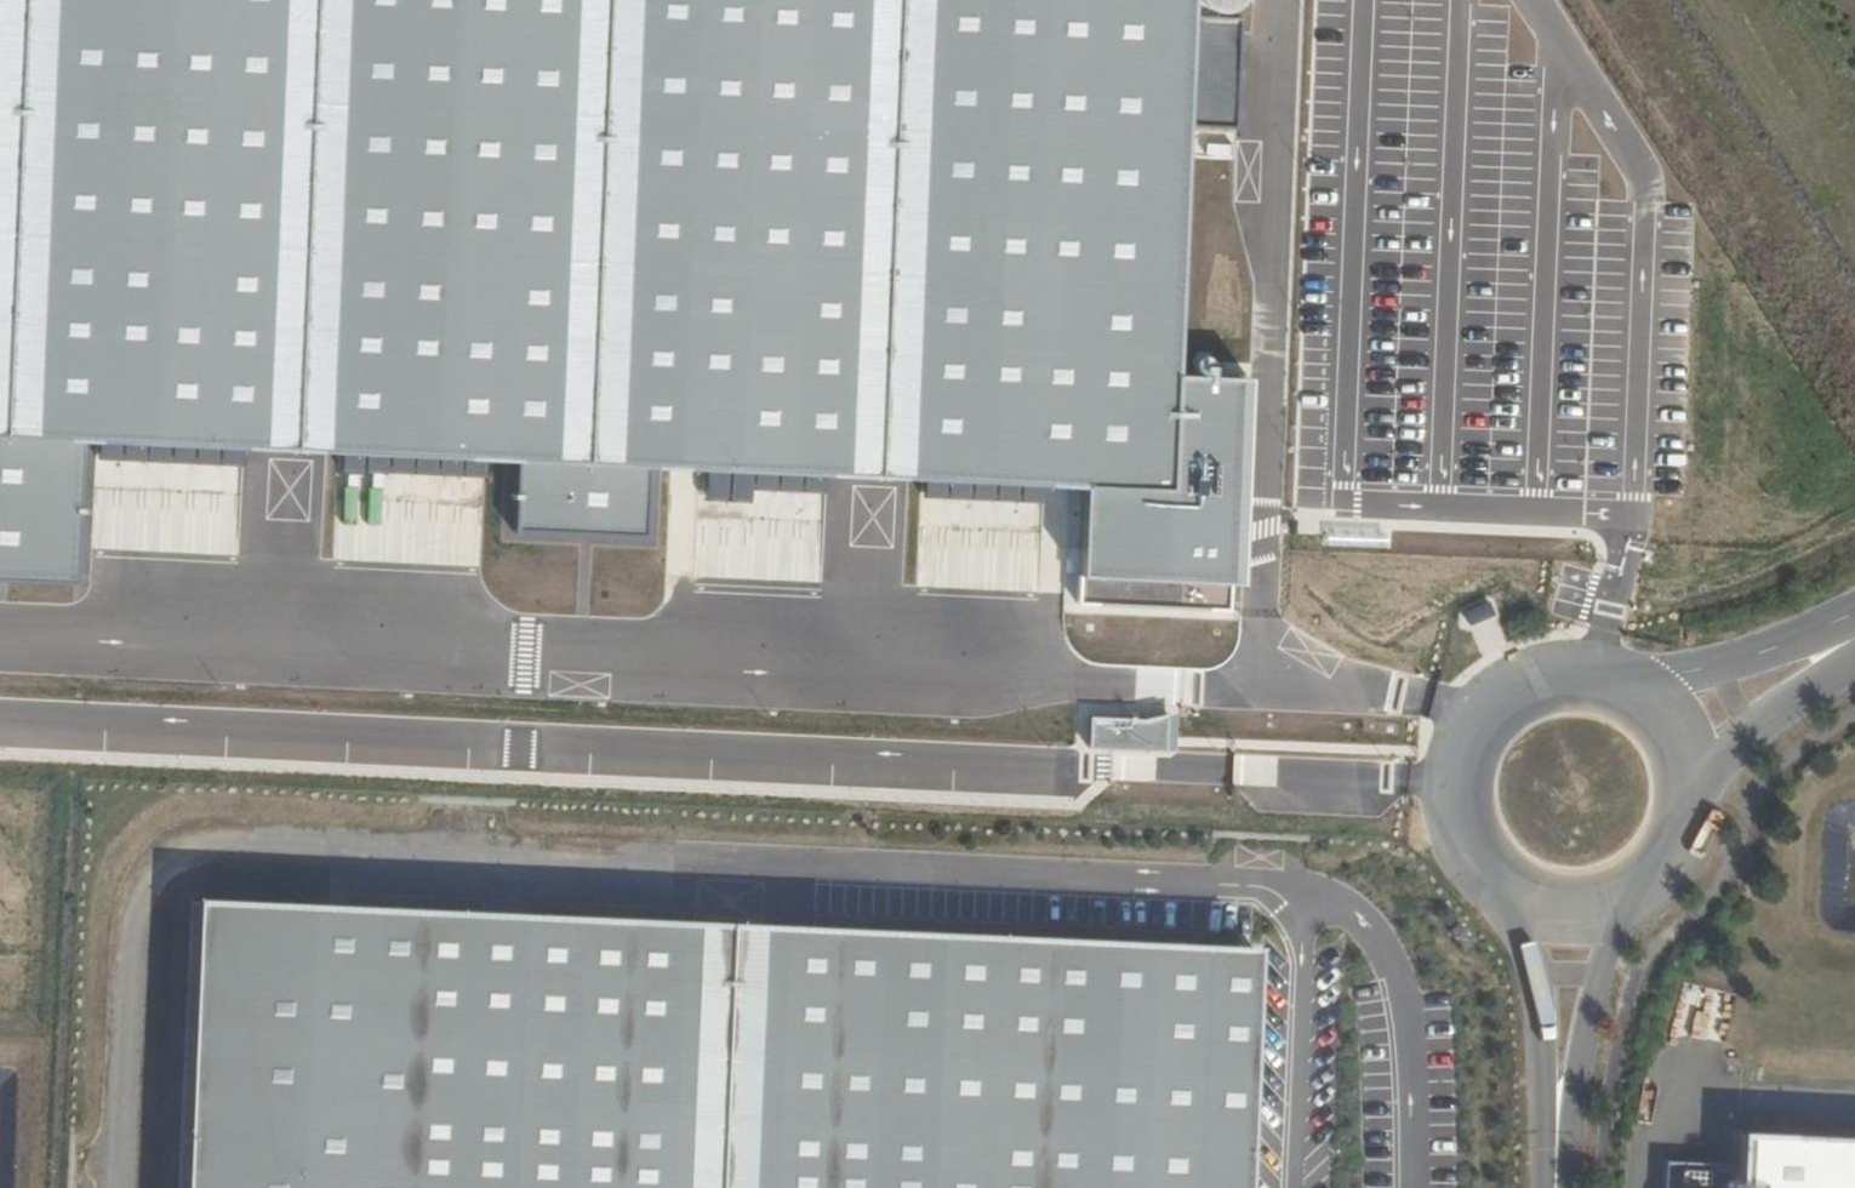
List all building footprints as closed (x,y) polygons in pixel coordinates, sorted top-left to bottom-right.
[(74,583),(80,442),(512,462),(509,532),(645,538),(648,471),(1068,490),(1062,638),(1074,654),(1089,664),(1205,668),(1226,661),(1236,645),(1249,371),(1176,368),(1186,125),(1234,127),(1239,18),(1192,16),(1193,0),(0,0),(0,579),(74,583)] [(187,1187),(1253,1187),(1262,960),(200,909),(187,1187)] [(1741,1139),(1740,1162),(1673,1160),(1671,1187),(1854,1187),(1854,1144),(1741,1139)]
